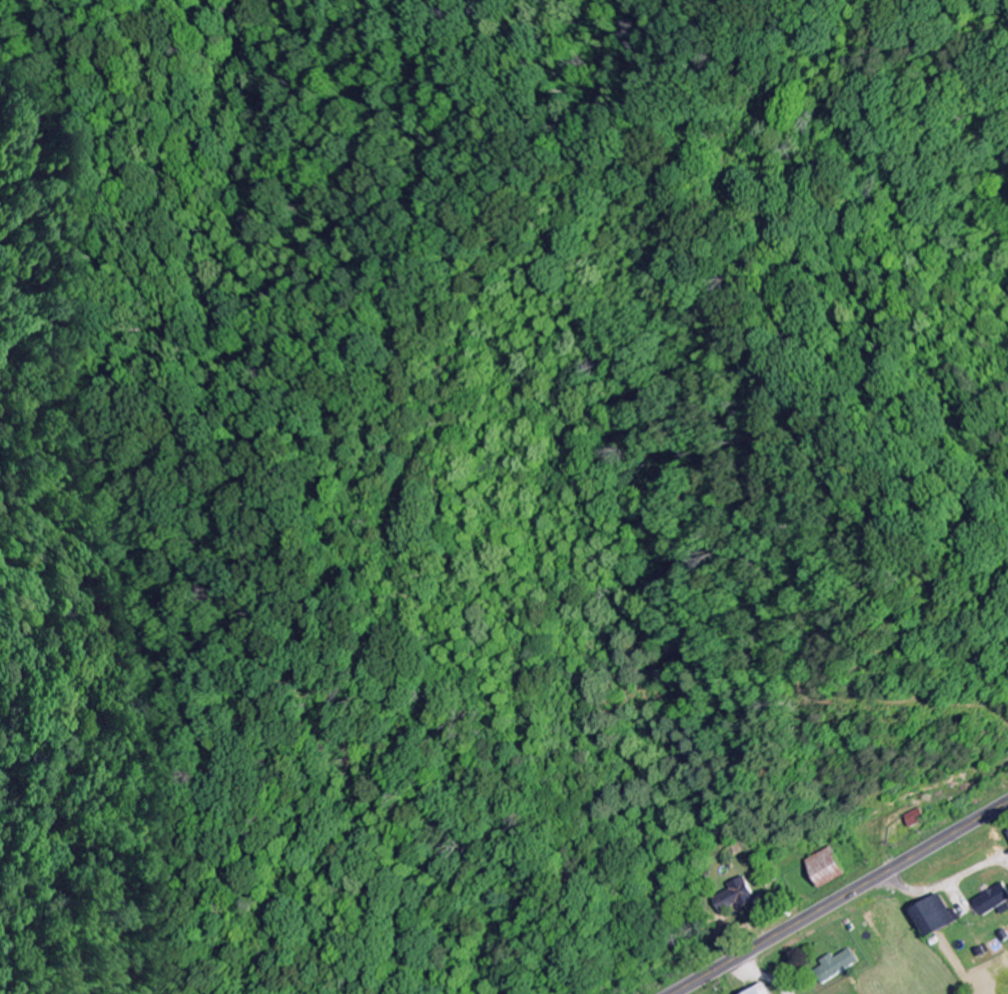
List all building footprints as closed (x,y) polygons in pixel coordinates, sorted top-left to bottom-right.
[(904,815),(908,829),(924,823),(920,810),(904,815)] [(805,859),(816,889),(843,879),(832,849),(805,859)] [(730,891),(714,899),(722,916),(756,901),(745,877),(728,885),(730,891)] [(1005,903),(1007,901),(1007,898),(1003,886),(971,900),(980,918),(997,910),(999,915),(1007,911),(1007,908),(1005,903)] [(959,920),(952,910),(948,913),(936,895),(908,913),(926,941),(959,920)] [(812,969),(822,985),(857,964),(849,950),(833,959),(832,958),(812,969)]
